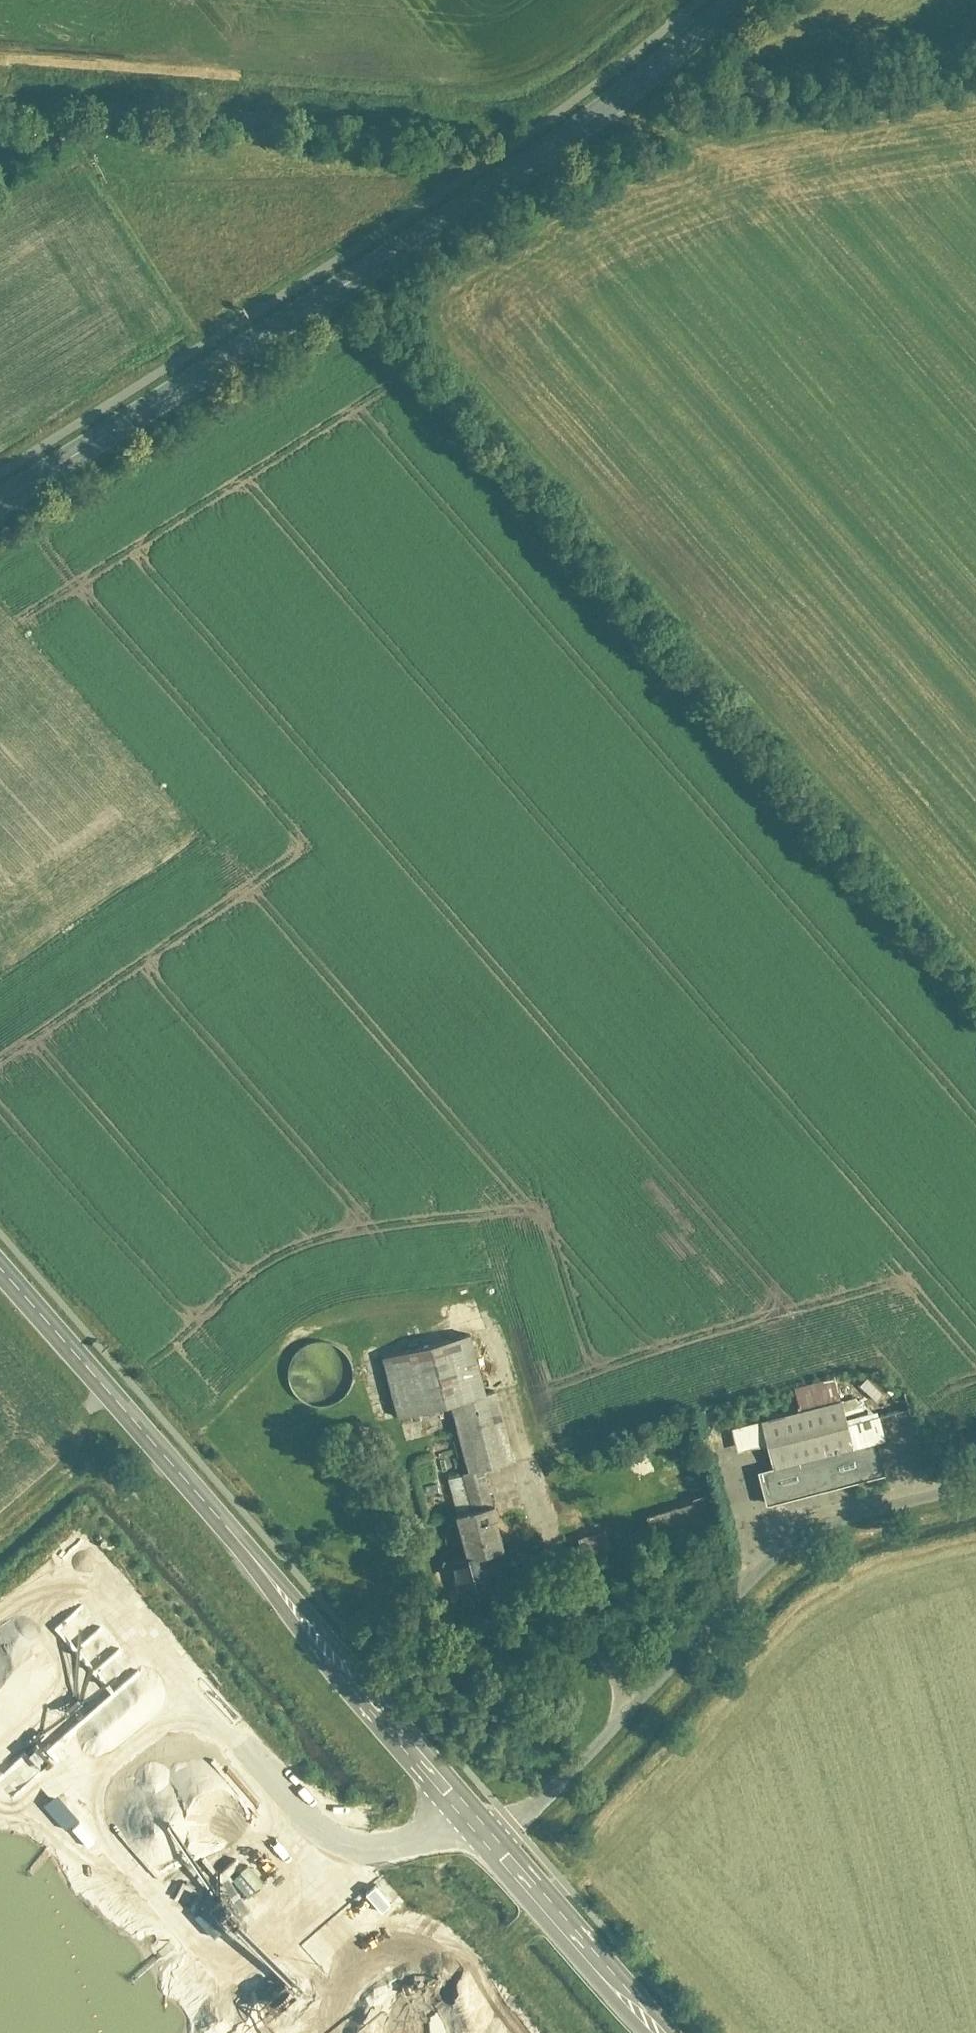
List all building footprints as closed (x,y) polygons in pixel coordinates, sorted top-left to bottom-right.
[(455,1411),(472,1477),(485,1474),(516,1467),(497,1394),(488,1397),(473,1339),(385,1362),(401,1424),(455,1411)] [(292,1369),(290,1379),(294,1396),(309,1410),(324,1413),(337,1410),(348,1403),(355,1392),(357,1376),(353,1363),(342,1351),(326,1346),(314,1347),(304,1352),(297,1359),(292,1369)] [(798,1391),(804,1415),(761,1426),(761,1427),(735,1434),(741,1455),(768,1448),(775,1477),(762,1480),(770,1511),(889,1480),(881,1451),(888,1450),(879,1415),(846,1423),(842,1405),(841,1405),(835,1381),(798,1391)] [(449,1483),(469,1559),(483,1556),(505,1549),(485,1474),(472,1477),(449,1483)] [(646,1519),(656,1549),(721,1527),(711,1496),(646,1519)] [(606,1534),(582,1541),(587,1561),(611,1555),(606,1534)] [(485,1562),(483,1556),(453,1563),(462,1598),(493,1590),(491,1581),(495,1579),(490,1561),(485,1562)]
